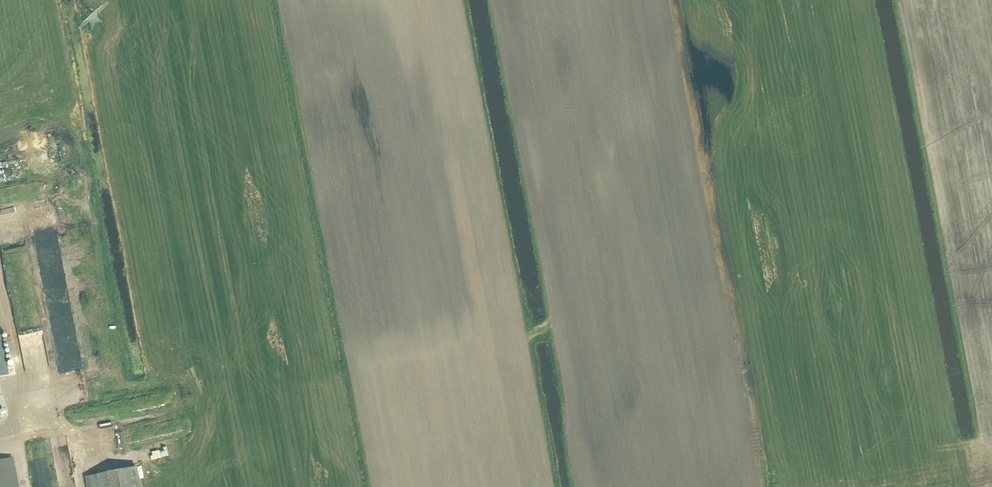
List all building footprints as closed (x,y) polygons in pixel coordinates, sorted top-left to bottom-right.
[(27,192),(39,192),(39,179),(27,179),(27,192)] [(13,459),(0,461),(0,486),(18,486),(13,459)] [(136,468),(87,478),(88,486),(140,486),(136,468)]
